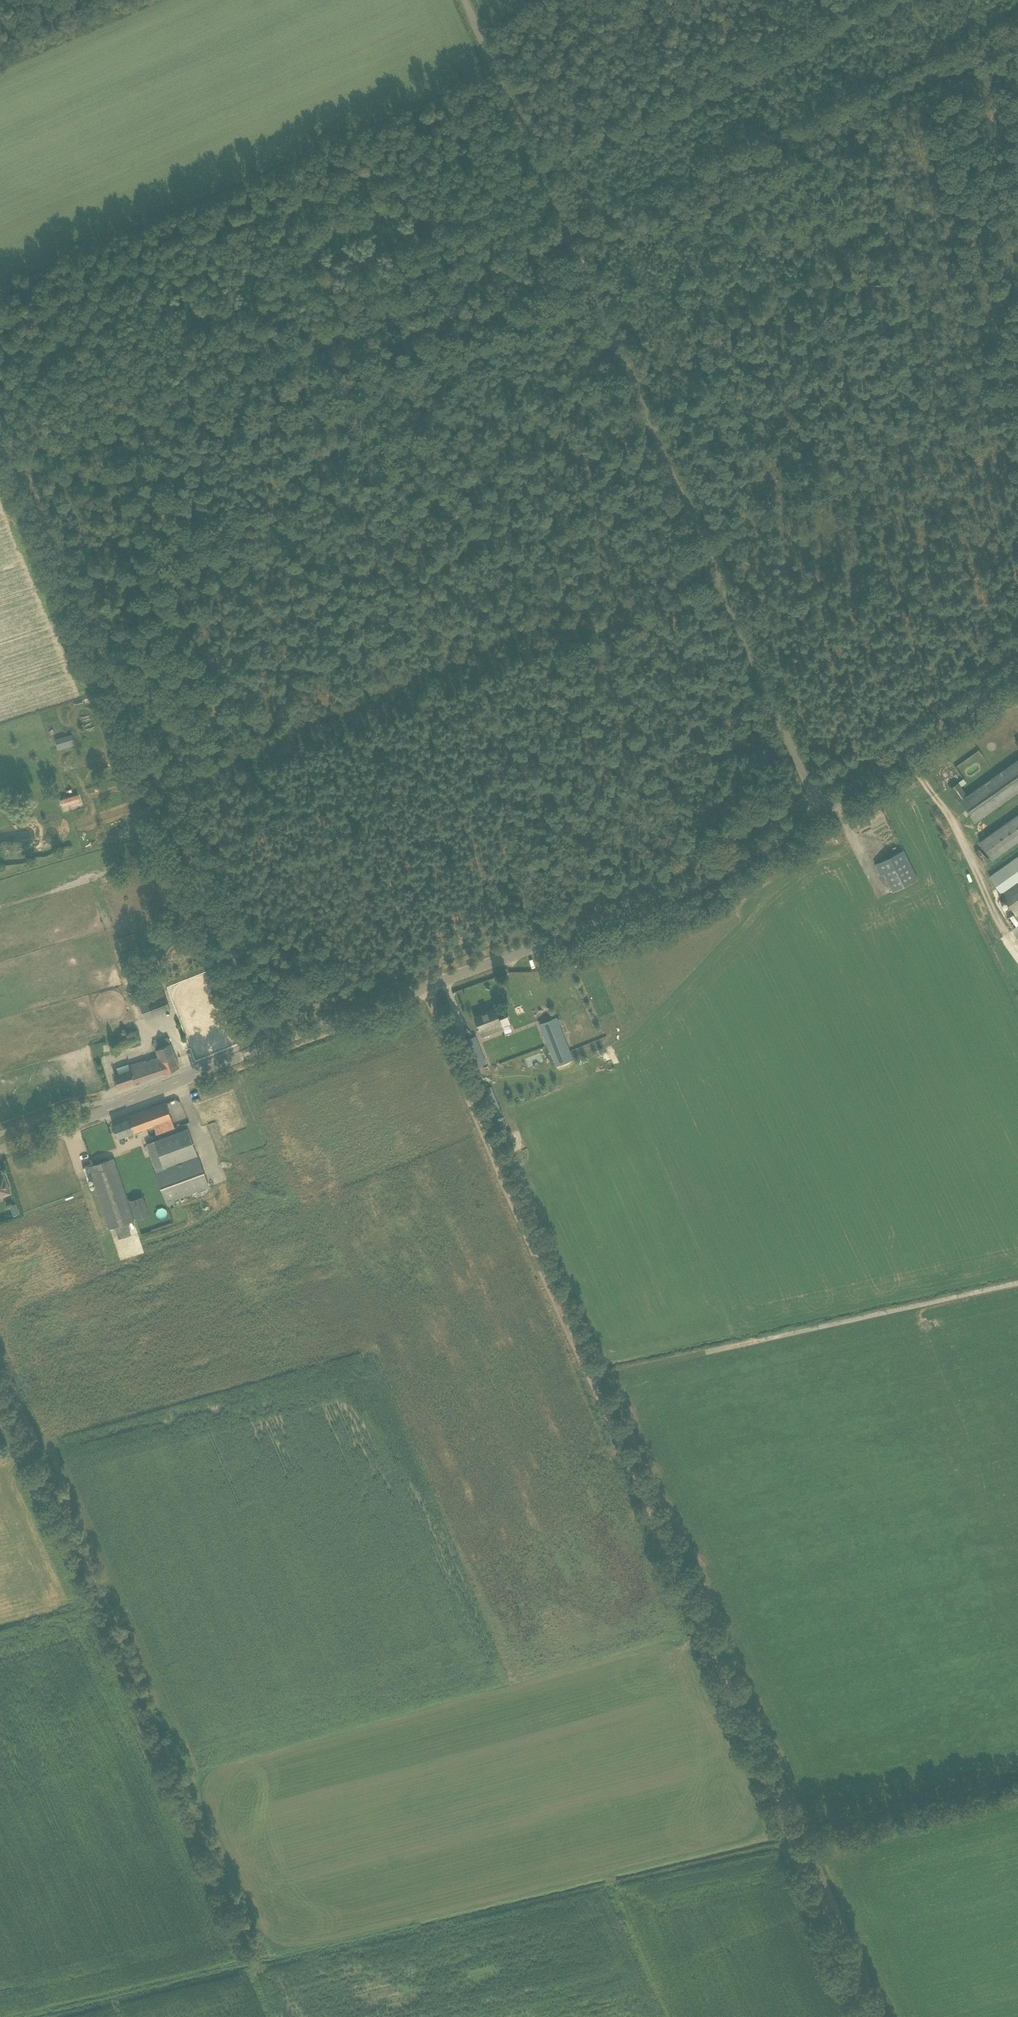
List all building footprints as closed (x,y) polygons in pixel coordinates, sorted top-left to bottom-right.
[(55,737),(58,749),(75,745),(73,734),(55,737)] [(960,801),(974,821),(1017,790),(1017,760),(960,801)] [(77,794),(60,799),(62,806),(79,800),(77,794)] [(979,842),(992,860),(1017,841),(1017,814),(979,842)] [(889,893),(917,879),(903,850),(875,864),(889,893)] [(1017,881),(1017,856),(989,876),(1001,894),(1017,881)] [(1014,928),(1017,925),(1017,881),(1001,894),(1014,913),(1007,918),(1014,928)] [(148,998),(151,1008),(144,1010),(146,1017),(171,1009),(165,993),(148,998)] [(479,1030),(482,1038),(503,1030),(498,1018),(495,1009),(474,1017),(478,1026),(479,1030)] [(557,1017),(540,1023),(556,1064),(573,1057),(560,1024),(562,1023),(561,1018),(558,1019),(557,1017)] [(141,1045),(137,1032),(112,1041),(116,1053),(141,1045)] [(475,1067),(486,1063),(475,1036),(464,1041),(475,1067)] [(130,1068),(114,1074),(119,1087),(163,1072),(164,1073),(179,1067),(169,1042),(154,1049),(157,1057),(143,1061),(144,1065),(130,1070),(130,1068)] [(202,1123),(216,1118),(218,1124),(228,1120),(232,1130),(244,1125),(233,1098),(225,1101),(222,1095),(195,1106),(202,1123)] [(175,1126),(169,1112),(166,1102),(136,1113),(141,1128),(153,1123),(157,1133),(175,1126)] [(112,1122),(115,1131),(117,1137),(141,1128),(136,1113),(112,1122)] [(188,1128),(154,1141),(164,1168),(199,1155),(188,1128)] [(209,1187),(198,1156),(155,1172),(166,1203),(209,1187)] [(89,1166),(92,1175),(109,1226),(132,1219),(112,1158),(89,1166)] [(11,1193),(4,1175),(0,1176),(0,1197),(11,1193)] [(135,1220),(148,1215),(142,1196),(129,1200),(135,1220)]
